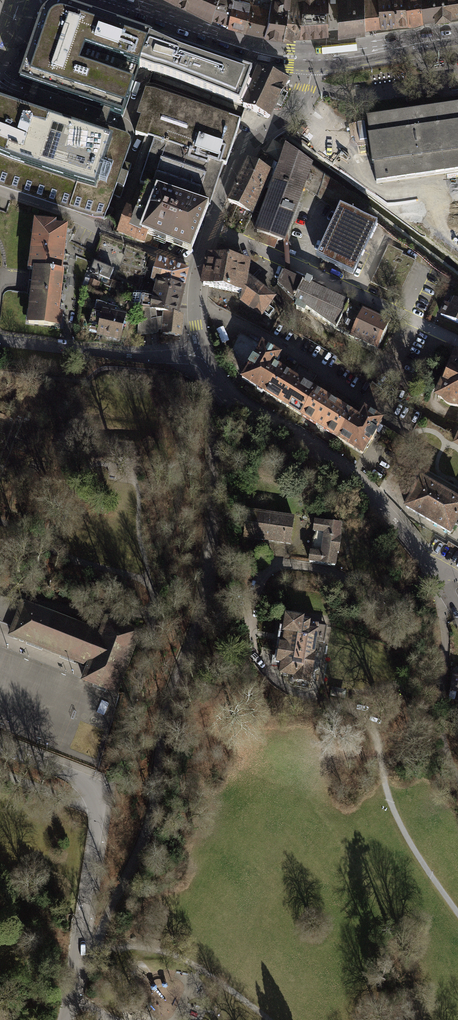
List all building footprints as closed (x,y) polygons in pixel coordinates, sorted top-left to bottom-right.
[(212,13),(215,0),(187,0),(212,13)] [(212,13),(221,15),(229,18),(232,0),(215,0),(212,13)] [(229,18),(246,23),(251,0),(232,0),(229,18)] [(269,0),(251,0),(246,23),(265,27),(269,0)] [(288,0),(269,0),(265,27),(284,30),(288,0)] [(284,30),(300,30),(302,7),(304,7),(304,0),(288,0),(284,30)] [(328,0),(304,0),(304,7),(302,7),(300,30),(328,28),(328,0)] [(339,26),(367,23),(366,0),(339,0),(339,26)] [(367,23),(381,21),(380,0),(366,0),(367,23)] [(381,21),(394,19),(394,0),(380,0),(381,21)] [(407,0),(394,0),(394,19),(408,17),(407,0)] [(408,17),(423,15),(422,0),(407,0),(408,17)] [(423,15),(443,12),(443,0),(422,0),(423,15)] [(443,12),(457,9),(457,0),(443,0),(443,12)] [(42,18),(20,82),(123,117),(140,67),(150,37),(64,8),(60,7),(54,8),(49,10),(45,14),(42,18)] [(252,72),(150,37),(140,67),(239,105),(248,83),(252,72)] [(248,83),(239,105),(244,107),(243,108),(268,119),(286,83),(258,74),(253,85),(248,83)] [(205,107),(147,86),(145,94),(142,102),(143,103),(140,111),(143,112),(136,135),(154,141),(140,183),(146,185),(156,189),(209,207),(224,165),(226,165),(240,123),(222,117),(222,116),(205,107)] [(103,222),(131,149),(132,144),(130,140),(127,137),(1,94),(0,94),(0,187),(103,222)] [(377,183),(457,172),(457,107),(368,120),(377,183)] [(264,214),(257,233),(262,234),(278,240),(282,242),(283,240),(285,234),(303,185),(338,211),(340,207),(361,217),(377,225),(378,224),(363,213),(366,207),(310,168),(287,151),(272,193),(264,214)] [(350,156),(342,151),(339,155),(347,160),(350,156)] [(254,211),(264,214),(272,193),(264,191),(272,175),(268,173),(273,160),(262,152),(257,159),(254,166),(248,163),(229,202),(237,207),(232,221),(246,228),(252,214),(254,211)] [(156,189),(146,185),(135,214),(127,211),(118,233),(144,243),(147,235),(161,240),(191,252),(209,207),(156,189)] [(438,209),(457,223),(457,207),(445,198),(438,209)] [(372,236),(377,225),(361,217),(340,207),(338,211),(316,258),(354,275),(364,253),(372,236)] [(30,271),(32,271),(60,274),(66,230),(54,229),(55,226),(36,224),(30,271)] [(161,240),(147,235),(144,243),(143,244),(157,249),(161,240)] [(208,257),(203,286),(206,286),(242,293),(242,296),(242,299),(261,315),(273,300),(251,283),(245,279),(247,268),(244,263),(237,262),(239,250),(218,245),(216,258),(211,257),(208,257)] [(388,245),(371,282),(399,296),(416,261),(402,255),(403,252),(388,245)] [(157,283),(184,289),(188,271),(158,259),(152,281),(157,283)] [(114,270),(94,262),(89,273),(110,281),(114,270)] [(33,293),(29,324),(60,328),(62,315),(58,315),(63,275),(60,274),(32,271),(29,293),(33,293)] [(306,309),(337,330),(349,305),(317,290),(311,287),(313,283),(307,280),(305,284),(290,278),(286,276),(283,274),(278,283),(294,300),(298,303),(296,309),(304,313),(306,309)] [(90,281),(87,287),(98,291),(100,285),(90,281)] [(184,289),(157,283),(153,299),(136,295),(133,306),(141,308),(156,312),(165,314),(177,317),(178,316),(184,289)] [(441,315),(457,323),(457,302),(451,298),(448,306),(446,305),(441,315)] [(97,301),(90,331),(120,339),(125,318),(116,316),(118,309),(97,301)] [(337,330),(377,349),(389,324),(349,305),(337,330)] [(158,330),(163,329),(164,319),(157,321),(156,312),(141,308),(142,318),(142,324),(140,334),(158,332),(158,330)] [(180,336),(182,317),(178,316),(177,317),(165,314),(164,319),(163,329),(162,334),(180,336)] [(243,379),(263,346),(240,335),(230,353),(232,363),(236,371),(243,379)] [(243,379),(266,393),(278,373),(273,370),(280,357),(263,346),(243,379)] [(457,356),(438,397),(443,399),(446,403),(450,405),(453,406),(457,406),(457,356)] [(266,393),(302,416),(316,393),(308,388),(316,375),(298,365),(291,377),(280,370),(278,373),(266,393)] [(352,415),(316,393),(302,416),(337,438),(352,415)] [(360,420),(352,415),(337,438),(363,454),(383,423),(365,411),(360,420)] [(422,480),(406,507),(450,533),(456,523),(457,519),(457,501),(422,480)] [(44,507),(37,504),(31,520),(38,522),(44,507)] [(244,537),(290,544),(294,519),(247,513),(244,537)] [(311,553),(310,562),(321,564),(320,564),(335,566),(337,553),(338,553),(340,539),(339,539),(341,525),(326,523),(326,524),(315,522),(314,532),(316,532),(316,534),(314,536),(313,540),(312,546),(312,548),(313,550),(313,553),(311,553)] [(22,606),(0,597),(0,621),(14,627),(22,606)] [(101,636),(23,605),(22,606),(14,627),(11,634),(81,662),(89,665),(83,680),(116,693),(134,647),(124,643),(129,630),(107,621),(101,636)] [(281,644),(278,663),(282,664),(280,676),(290,677),(289,681),(289,682),(290,683),(292,684),(293,684),(294,683),(295,682),(294,686),(308,688),(310,674),(312,674),(312,672),(317,668),(318,662),(315,658),(315,655),(314,655),(318,625),(302,622),(302,621),(288,619),(285,636),(281,635),(279,644),(281,644)] [(140,634),(129,630),(124,643),(134,647),(140,634)] [(4,1019),(11,1019),(16,1008),(0,1002),(0,1018),(4,1019)]
